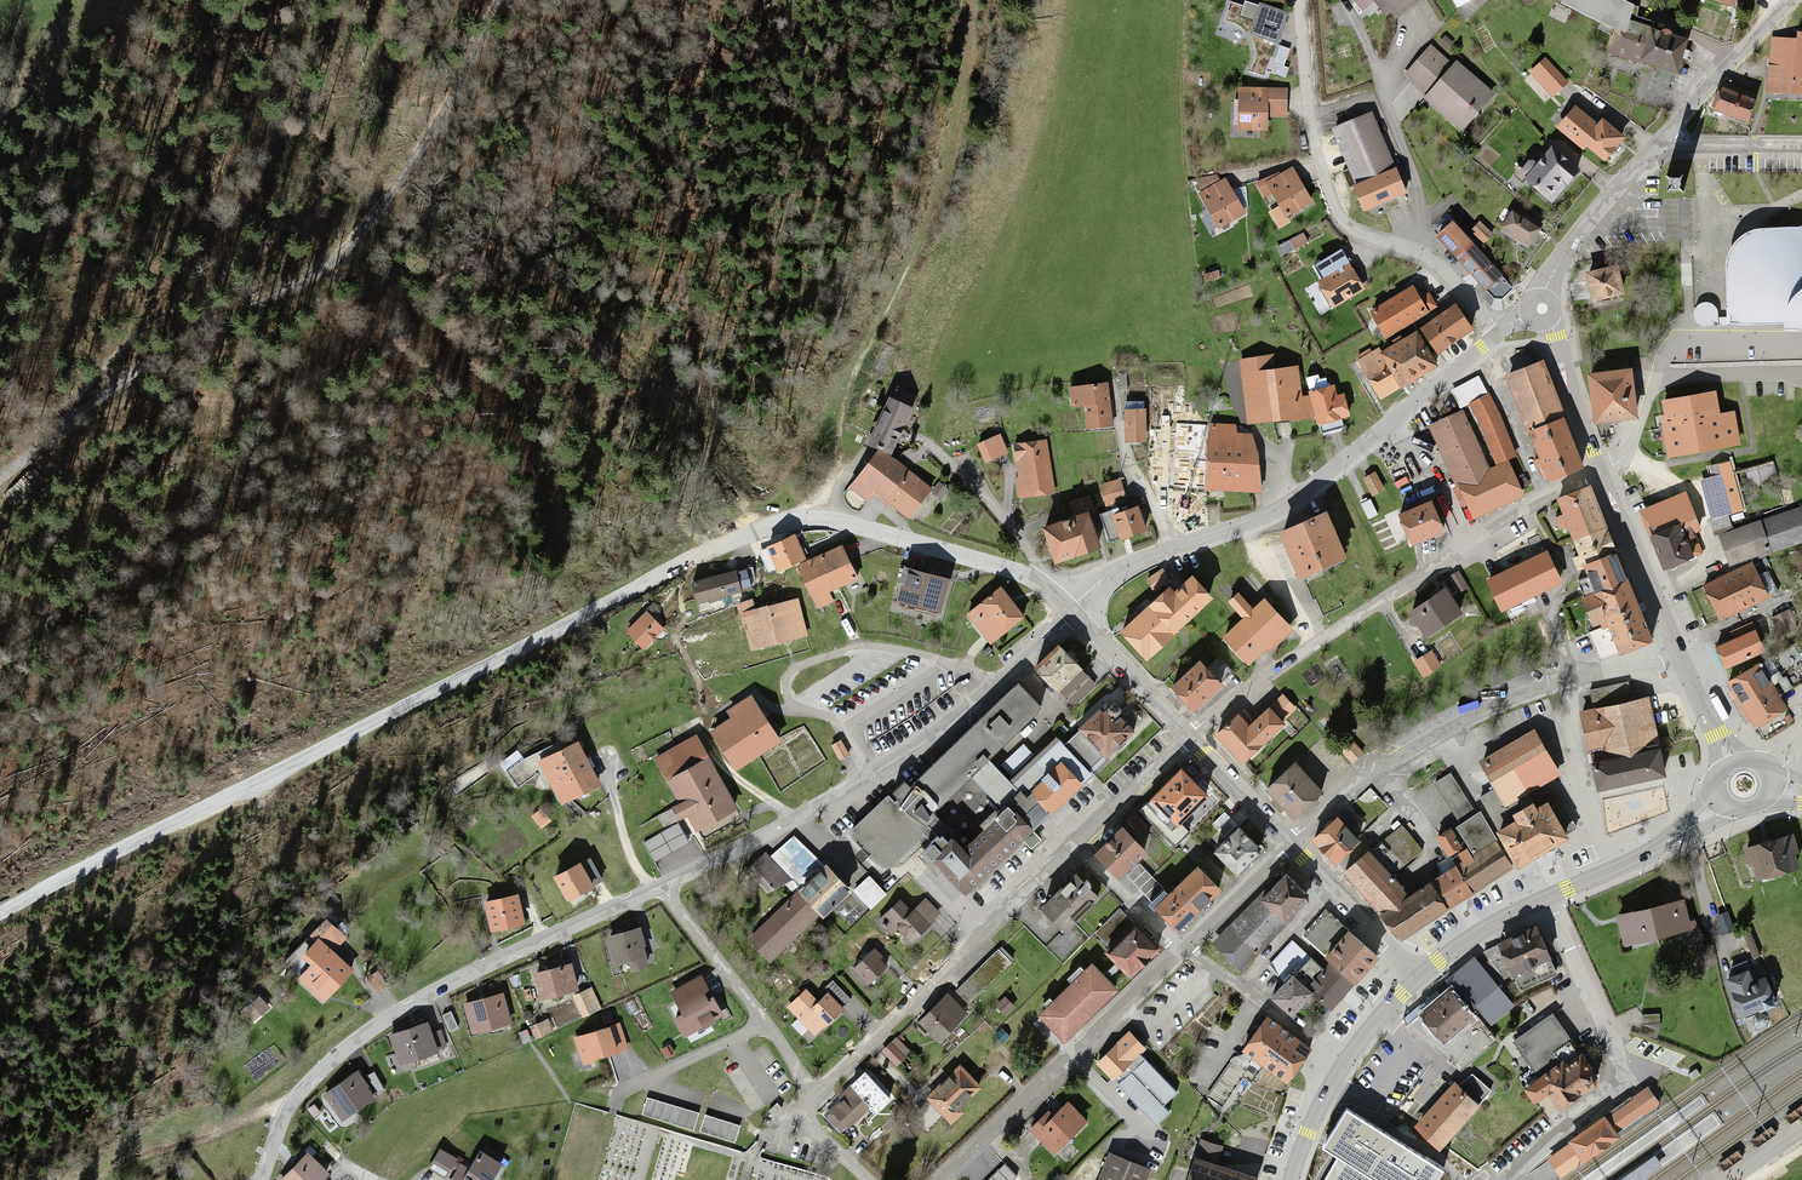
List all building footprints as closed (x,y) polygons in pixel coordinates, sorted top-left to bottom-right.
[(1383,15),(1389,9),(1395,16),(1415,0),(1371,0),(1383,15)] [(1636,23),(1643,9),(1627,0),(1563,0),(1621,34),(1617,46),(1642,54),(1640,61),(1677,72),(1687,39),(1636,23)] [(1253,57),(1249,71),(1266,77),(1287,17),(1244,2),(1243,7),(1229,3),(1223,22),(1235,27),(1247,37),(1252,47),(1253,57)] [(1766,91),(1801,94),(1801,35),(1798,35),(1797,42),(1772,39),(1766,91)] [(1431,44),(1402,78),(1464,131),(1493,96),(1431,44)] [(1567,83),(1546,58),(1531,71),(1553,96),(1567,83)] [(1756,95),(1722,85),(1715,111),(1749,121),(1756,95)] [(1261,94),(1237,94),(1237,131),(1264,131),(1264,116),(1285,117),(1285,90),(1261,89),(1261,94)] [(1573,105),(1556,128),(1601,161),(1618,138),(1573,105)] [(1374,113),(1331,130),(1358,197),(1401,180),(1374,113)] [(1514,171),(1551,201),(1576,170),(1547,146),(1535,161),(1527,155),(1514,171)] [(1291,168),(1263,185),(1285,220),(1313,203),(1291,168)] [(1667,176),(1667,192),(1684,192),(1684,177),(1667,176)] [(1223,178),(1196,194),(1217,231),(1245,215),(1223,178)] [(1513,210),(1501,230),(1527,246),(1539,226),(1513,210)] [(1457,259),(1474,243),(1453,220),(1436,236),(1457,259)] [(1492,237),(1480,222),(1469,231),(1482,246),(1492,237)] [(1727,325),(1782,321),(1784,330),(1801,329),(1801,226),(1759,228),(1752,230),(1746,232),(1740,237),(1733,243),(1729,251),(1727,258),(1726,265),(1727,325)] [(1501,276),(1503,275),(1474,243),(1457,259),(1485,290),(1501,276)] [(1347,265),(1316,282),(1332,308),(1362,291),(1347,265)] [(1617,265),(1586,271),(1592,300),(1622,294),(1617,265)] [(1501,276),(1485,290),(1494,298),(1498,298),(1502,299),(1512,289),(1501,276)] [(1411,287),(1370,312),(1386,339),(1427,314),(1411,287)] [(1456,306),(1418,327),(1431,350),(1469,329),(1456,306)] [(1414,330),(1357,361),(1376,396),(1433,366),(1414,330)] [(1271,356),(1237,359),(1244,422),(1302,417),(1297,367),(1272,369),(1271,356)] [(1582,466),(1541,359),(1504,374),(1544,480),(1582,466)] [(1637,419),(1631,369),(1589,375),(1596,424),(1637,419)] [(1335,381),(1306,389),(1315,422),(1344,414),(1335,381)] [(1111,427),(1109,383),(1065,386),(1066,407),(1083,406),(1084,428),(1111,427)] [(1516,457),(1489,394),(1466,404),(1493,466),(1516,457)] [(1713,394),(1659,403),(1668,458),(1738,446),(1732,410),(1716,413),(1713,394)] [(916,411),(885,397),(865,442),(895,456),(916,411)] [(1146,406),(1124,407),(1124,440),(1147,439),(1146,406)] [(1461,412),(1427,427),(1468,517),(1520,494),(1506,464),(1488,472),(1461,412)] [(1244,428),(1173,421),(1168,489),(1259,496),(1261,459),(1244,428)] [(999,436),(975,444),(982,467),(1006,459),(999,436)] [(1048,440),(1011,446),(1019,498),(1056,493),(1048,440)] [(927,492),(875,452),(849,485),(873,504),(879,496),(907,518),(927,492)] [(1745,471),(1749,488),(1773,482),(1767,456),(1745,461),(1745,459),(1709,466),(1715,495),(1736,491),(1732,474),(1745,471)] [(1382,495),(1372,474),(1362,479),(1371,500),(1382,495)] [(1118,481),(1098,486),(1103,509),(1124,504),(1118,481)] [(1604,529),(1586,486),(1554,500),(1573,542),(1604,529)] [(1077,519),(1045,529),(1056,562),(1100,547),(1095,534),(1105,531),(1099,514),(1097,507),(1094,508),(1090,496),(1071,502),(1077,519)] [(1720,498),(1703,504),(1712,530),(1728,525),(1720,498)] [(1427,499),(1395,511),(1406,539),(1438,527),(1427,499)] [(1644,522),(1664,568),(1699,552),(1692,535),(1703,530),(1691,502),(1644,522)] [(1118,508),(1099,514),(1105,531),(1109,543),(1145,531),(1137,507),(1120,513),(1118,508)] [(1720,535),(1729,564),(1801,541),(1801,509),(1720,535)] [(1325,513),(1277,528),(1293,578),(1341,563),(1325,513)] [(797,535),(765,546),(773,568),(805,557),(797,535)] [(838,547),(792,568),(812,611),(831,603),(827,593),(853,581),(838,547)] [(1547,550),(1488,577),(1502,608),(1561,582),(1547,550)] [(1648,640),(1613,551),(1582,564),(1593,591),(1581,595),(1592,622),(1604,617),(1618,652),(1648,640)] [(1702,585),(1717,619),(1768,597),(1753,563),(1702,585)] [(751,569),(687,582),(692,605),(756,592),(751,569)] [(894,606),(938,616),(946,581),(902,570),(894,606)] [(1164,586),(1117,630),(1143,657),(1210,593),(1190,572),(1170,592),(1164,586)] [(1442,587),(1406,611),(1424,638),(1460,614),(1442,587)] [(1021,619),(998,588),(966,612),(989,643),(1021,619)] [(1239,617),(1220,636),(1249,667),(1289,629),(1260,598),(1249,608),(1237,595),(1227,604),(1239,617)] [(752,601),(735,605),(745,652),(805,638),(796,599),(754,609),(752,601)] [(1790,611),(1773,618),(1780,635),(1797,628),(1790,611)] [(645,614),(627,633),(642,648),(661,628),(645,614)] [(1752,628),(1712,645),(1722,668),(1762,651),(1752,628)] [(1034,669),(1058,694),(1060,692),(1073,705),(1094,685),(1080,671),(1081,669),(1059,645),(1034,669)] [(1431,651),(1414,661),(1423,677),(1440,667),(1431,651)] [(1196,657),(1168,683),(1191,707),(1219,681),(1196,657)] [(1757,664),(1726,682),(1752,726),(1783,708),(1757,664)] [(970,776),(987,761),(1039,713),(1016,689),(907,788),(902,782),(890,793),(894,798),(891,801),(886,796),(848,831),(853,837),(869,854),(885,871),(888,868),(923,835),(916,828),(919,825),(923,829),(936,817),(931,812),(970,776)] [(1645,695),(1580,711),(1599,787),(1663,771),(1645,695)] [(1242,709),(1214,733),(1244,768),(1300,719),(1279,696),(1251,720),(1242,709)] [(1103,701),(1065,736),(1094,767),(1131,733),(1103,701)] [(709,733),(735,772),(779,742),(753,703),(728,720),(709,733)] [(1268,788),(1294,817),(1363,756),(1337,727),(1312,748),(1300,734),(1281,750),(1294,764),(1268,788)] [(1006,781),(987,761),(970,776),(996,805),(975,825),(980,831),(960,849),(948,836),(927,855),(964,896),(1099,772),(1094,767),(1065,736),(1060,731),(1006,781)] [(1532,732),(1478,762),(1503,806),(1557,776),(1532,732)] [(734,810),(692,736),(651,758),(676,803),(669,807),(676,821),(684,817),(693,832),(734,810)] [(838,739),(827,745),(835,760),(846,755),(838,739)] [(580,740),(540,759),(561,805),(601,786),(580,740)] [(525,752),(510,763),(527,785),(542,774),(525,752)] [(1181,769),(1150,799),(1176,825),(1207,795),(1181,769)] [(1460,861),(1403,891),(1378,914),(1401,943),(1512,868),(1566,840),(1548,800),(1534,807),(1529,799),(1509,813),(1514,820),(1494,832),(1481,813),(1455,827),(1468,848),(1456,855),(1460,861)] [(1359,839),(1335,815),(1310,840),(1334,864),(1359,839)] [(1240,824),(1212,851),(1236,875),(1264,848),(1240,824)] [(1369,853),(1366,850),(1340,873),(1378,914),(1403,891),(1392,880),(1424,851),(1400,825),(1369,853)] [(1118,827),(1090,852),(1114,877),(1141,852),(1118,827)] [(1792,836),(1744,847),(1751,879),(1799,867),(1792,836)] [(762,854),(745,871),(770,896),(810,858),(790,838),(768,859),(762,854)] [(666,840),(656,848),(668,863),(677,855),(666,840)] [(592,860),(555,877),(567,901),(603,884),(592,860)] [(824,866),(796,892),(820,917),(847,891),(824,866)] [(1077,867),(1034,905),(1059,933),(1103,895),(1077,867)] [(1194,868),(1153,906),(1174,929),(1215,891),(1194,868)] [(1279,875),(1211,944),(1236,969),(1305,901),(1279,875)] [(771,964),(820,917),(796,892),(772,915),(747,939),(771,964)] [(519,895),(486,903),(493,931),(526,923),(519,895)] [(897,899),(878,919),(888,929),(907,909),(897,899)] [(924,899),(895,928),(912,944),(940,915),(924,899)] [(1680,902),(1617,916),(1625,952),(1688,938),(1680,902)] [(1292,941),(1269,966),(1286,981),(1292,973),(1314,993),(1331,1009),(1378,958),(1326,911),(1303,936),(1330,961),(1323,969),(1292,941)] [(1735,932),(1729,914),(1717,917),(1723,935),(1735,932)] [(1130,924),(1103,951),(1126,974),(1153,948),(1130,924)] [(1533,927),(1492,944),(1505,976),(1546,958),(1533,927)] [(640,929),(610,937),(618,971),(649,963),(640,929)] [(310,938),(285,963),(293,972),(319,947),(310,938)] [(328,949),(301,978),(327,1002),(354,973),(328,949)] [(998,950),(954,990),(965,1002),(1009,961),(998,950)] [(871,951),(853,968),(869,984),(886,967),(871,951)] [(1503,986),(1474,952),(1446,974),(1452,982),(1477,1009),(1500,988),(1503,986)] [(1119,991),(1092,963),(1037,1017),(1065,1044),(1119,991)] [(574,964),(537,973),(544,999),(580,990),(574,964)] [(1746,1022),(1782,1005),(1764,967),(1728,984),(1746,1022)] [(1314,993),(1292,973),(1286,981),(1271,999),(1292,1017),(1314,993)] [(1452,982),(1420,1009),(1424,1014),(1449,1044),(1479,1019),(1483,1016),(1477,1009),(1452,982)] [(1500,988),(1477,1009),(1483,1016),(1491,1025),(1515,1005),(1500,988)] [(825,995),(808,1010),(823,1027),(840,1012),(825,995)] [(505,996),(466,1005),(473,1033),(512,1023),(505,996)] [(920,1022),(940,1042),(965,1016),(945,996),(920,1022)] [(272,1000),(250,1015),(257,1024),(278,1010),(272,1000)] [(1515,1042),(1538,1077),(1564,1061),(1566,1065),(1581,1055),(1553,1013),(1515,1042)] [(1449,1044),(1424,1014),(1411,1027),(1461,1069),(1496,1041),(1479,1019),(1449,1044)] [(1660,1014),(1642,1016),(1643,1023),(1660,1021),(1660,1014)] [(1308,1047),(1262,1017),(1241,1050),(1286,1080),(1308,1047)] [(549,1021),(530,1029),(534,1041),(554,1034),(549,1021)] [(430,1024),(391,1036),(401,1066),(439,1054),(430,1024)] [(615,1025),(569,1039),(576,1061),(621,1047),(615,1025)] [(1657,1038),(1660,1029),(1643,1025),(1641,1034),(1657,1038)] [(1123,1035),(1094,1061),(1113,1082),(1143,1056),(1123,1035)] [(890,1045),(880,1054),(894,1069),(904,1060),(890,1045)] [(1538,1077),(1523,1086),(1535,1106),(1551,1097),(1557,1107),(1597,1081),(1581,1055),(1566,1065),(1564,1061),(1538,1077)] [(961,1068),(925,1101),(948,1126),(984,1093),(961,1068)] [(359,1073),(325,1097),(342,1121),(376,1097),(359,1073)] [(1415,1127),(1440,1150),(1480,1107),(1477,1105),(1491,1091),(1472,1075),(1458,1087),(1455,1084),(1443,1096),(1415,1127)] [(1605,1116),(1618,1134),(1660,1105),(1648,1087),(1609,1114),(1605,1116)] [(853,1092),(827,1116),(842,1131),(868,1107),(853,1092)] [(699,1113),(648,1097),(642,1115),(694,1131),(699,1113)] [(1029,1132),(1050,1156),(1086,1122),(1065,1099),(1029,1132)] [(1346,1109),(1323,1146),(1331,1152),(1339,1156),(1324,1179),(1441,1179),(1446,1172),(1413,1151),(1378,1129),(1354,1114),(1346,1109)] [(739,1126),(705,1115),(700,1132),(734,1143),(739,1126)] [(1620,1138),(1618,1134),(1605,1116),(1568,1142),(1569,1144),(1547,1159),(1561,1179),(1620,1138)] [(1189,1159),(1182,1179),(1255,1179),(1215,1167),(1221,1149),(1203,1143),(1197,1162),(1189,1159)] [(454,1179),(488,1179),(499,1160),(477,1148),(466,1168),(461,1166),(453,1179),(454,1179)] [(441,1153),(432,1168),(444,1174),(452,1159),(441,1153)] [(1095,1179),(1142,1179),(1146,1169),(1107,1153),(1095,1179)] [(1663,1167),(1655,1155),(1621,1179),(1644,1179),(1663,1167)] [(284,1179),(326,1179),(330,1177),(311,1156),(284,1179)]
